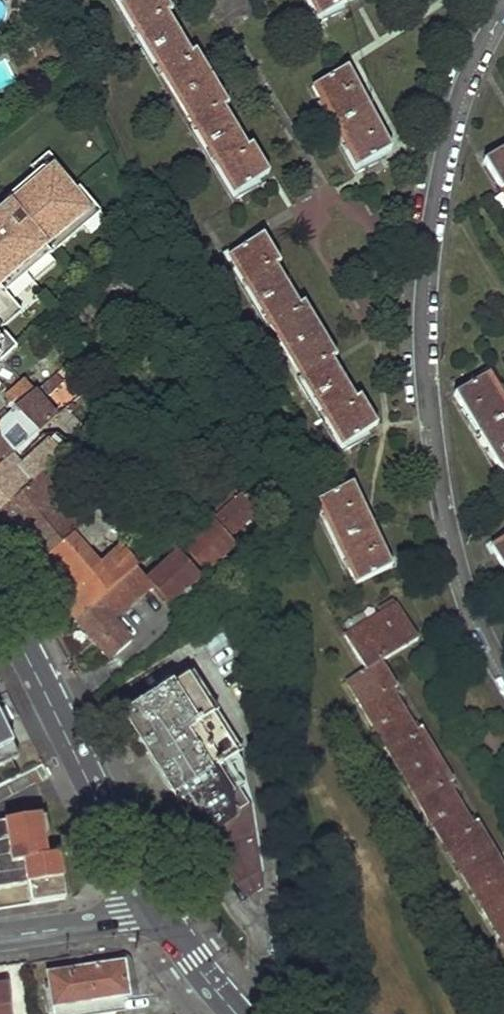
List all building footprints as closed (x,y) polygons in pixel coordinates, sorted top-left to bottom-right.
[(30,14),(39,5),(34,0),(18,0),(30,14)] [(265,172),(249,144),(244,147),(221,106),(225,104),(193,51),(189,52),(166,13),(169,10),(163,0),(125,0),(121,3),(233,192),(265,172)] [(345,0),(310,0),(319,15),(345,0)] [(355,166),(388,148),(345,69),(312,87),(355,166)] [(485,161),(502,190),(503,190),(503,149),(485,161)] [(20,311),(3,291),(87,221),(89,210),(52,167),(41,166),(3,198),(8,204),(17,216),(4,227),(0,222),(0,328),(20,311)] [(8,204),(0,210),(0,222),(4,227),(17,216),(8,204)] [(343,442),(375,422),(358,395),(354,397),(330,356),(333,353),(301,301),(297,303),(274,265),(277,263),(262,237),(229,256),(343,442)] [(503,468),(503,402),(487,374),(454,393),(501,470),(503,468)] [(55,375),(0,422),(0,467),(12,457),(30,441),(23,433),(32,426),(39,434),(58,417),(44,400),(63,382),(55,375)] [(23,433),(30,441),(39,434),(32,426),(23,433)] [(62,458),(49,443),(21,465),(12,457),(0,467),(0,511),(34,481),(62,458)] [(41,490),(69,466),(62,458),(34,481),(41,490)] [(104,507),(95,496),(73,514),(57,497),(50,501),(41,490),(34,481),(0,511),(0,516),(39,562),(99,511),(104,507)] [(180,546),(187,554),(198,567),(205,574),(234,547),(227,539),(255,516),(229,486),(201,510),(211,520),(180,546)] [(355,584),(388,568),(349,486),(317,501),(355,584)] [(76,619),(134,568),(120,551),(126,544),(99,511),(39,562),(33,567),(76,619)] [(150,554),(165,542),(157,532),(142,544),(150,554)] [(492,547),(503,567),(503,540),(492,547)] [(180,559),(174,551),(144,578),(134,568),(76,619),(108,657),(128,640),(112,622),(152,587),(168,606),(199,580),(192,572),(180,559)] [(180,559),(192,572),(198,567),(187,554),(180,559)] [(476,824),(472,826),(448,785),(451,782),(420,730),(415,732),(392,693),(396,690),(380,662),(416,639),(395,604),(344,635),(365,671),(347,682),(503,943),(503,870),(476,824)] [(231,880),(259,862),(249,808),(222,765),(236,753),(187,677),(128,712),(231,880)] [(20,761),(0,719),(0,770),(20,761)] [(63,901),(56,858),(44,860),(37,819),(0,825),(0,909),(63,901)] [(46,974),(52,1013),(119,1013),(123,1013),(121,999),(125,998),(120,964),(46,974)]
